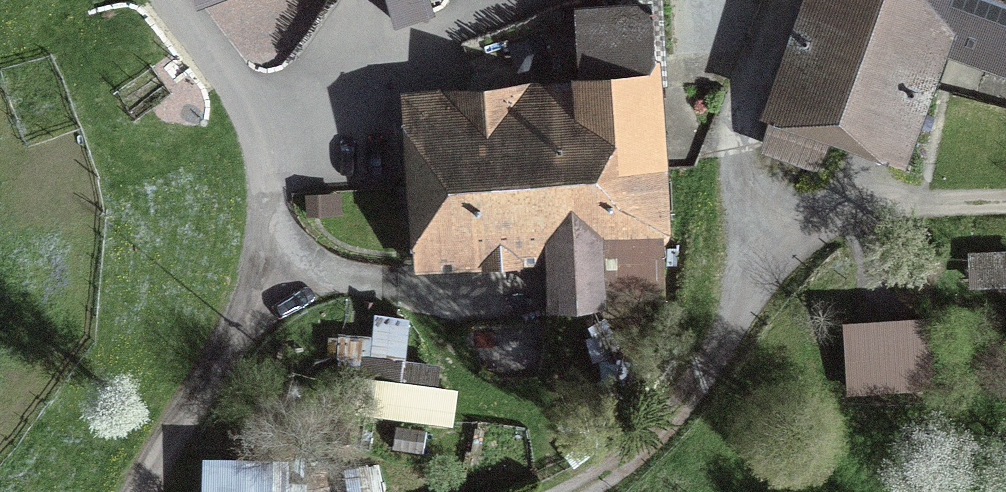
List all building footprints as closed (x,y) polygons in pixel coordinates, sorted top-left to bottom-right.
[(265,38),(292,57),(335,0),(294,0),(265,38)] [(401,19),(431,9),(428,0),(395,0),(401,19)] [(763,137),(819,156),(832,118),(901,142),(938,34),(1005,58),(1005,0),(810,0),(763,137)] [(418,104),(422,180),(659,169),(656,3),(583,6),(587,96),(418,104)] [(659,169),(422,180),(425,256),(551,251),(553,303),(665,299),(659,169)] [(1005,278),(1005,247),(973,246),(972,276),(1005,278)] [(848,308),(851,388),(940,385),(938,305),(848,308)] [(400,313),(371,309),(365,358),(393,362),(400,313)] [(205,491),(287,491),(288,448),(206,446),(205,491)]
